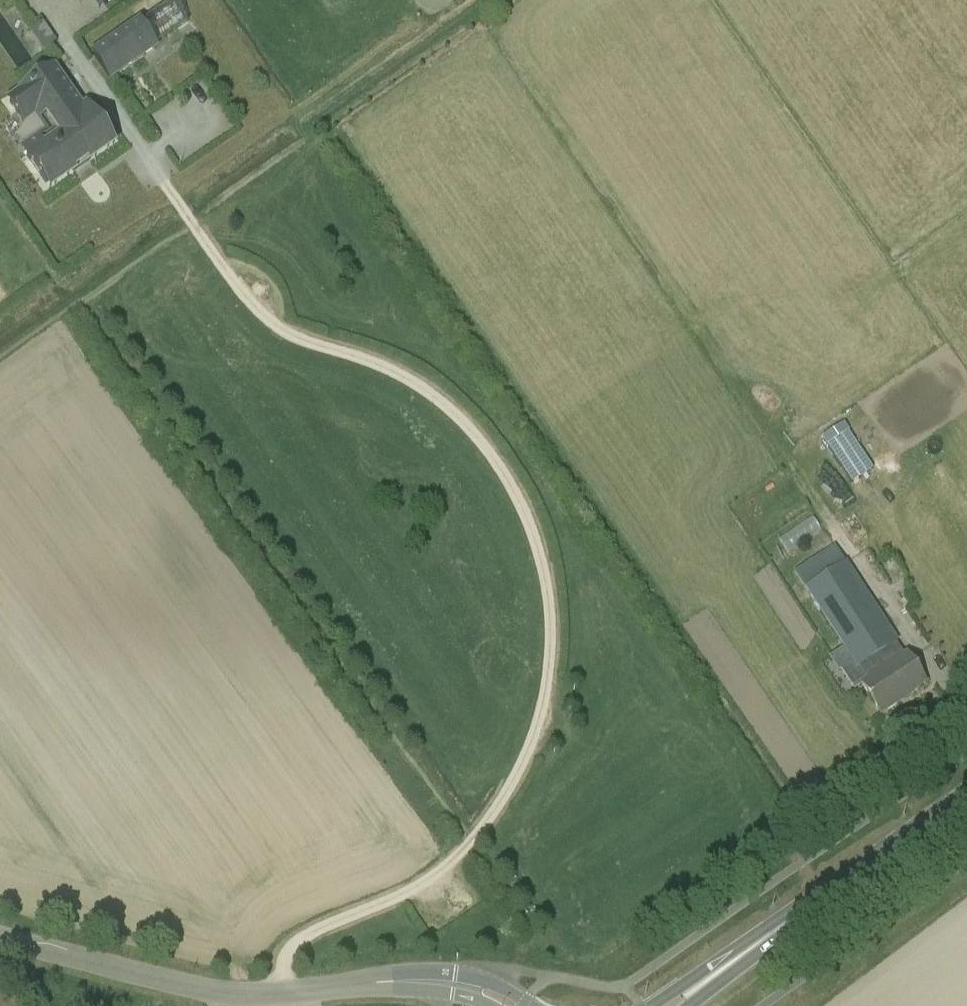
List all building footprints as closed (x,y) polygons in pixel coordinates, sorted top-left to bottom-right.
[(98,12),(116,0),(89,0),(98,12)] [(157,43),(143,22),(140,19),(90,53),(109,81),(159,46),(157,43)] [(45,20),(33,29),(47,48),(59,40),(45,20)] [(51,138),(26,156),(46,183),(69,167),(72,171),(88,160),(85,156),(110,138),(86,105),(81,108),(55,71),(10,102),(24,121),(34,114),(46,130),(51,138)] [(834,546),(794,572),(857,669),(859,668),(867,680),(861,684),(880,714),(903,700),(902,698),(925,683),(906,655),(905,656),(890,665),(882,652),(896,643),(897,643),(834,546)] [(891,560),(883,565),(894,583),(902,578),(891,560)]
